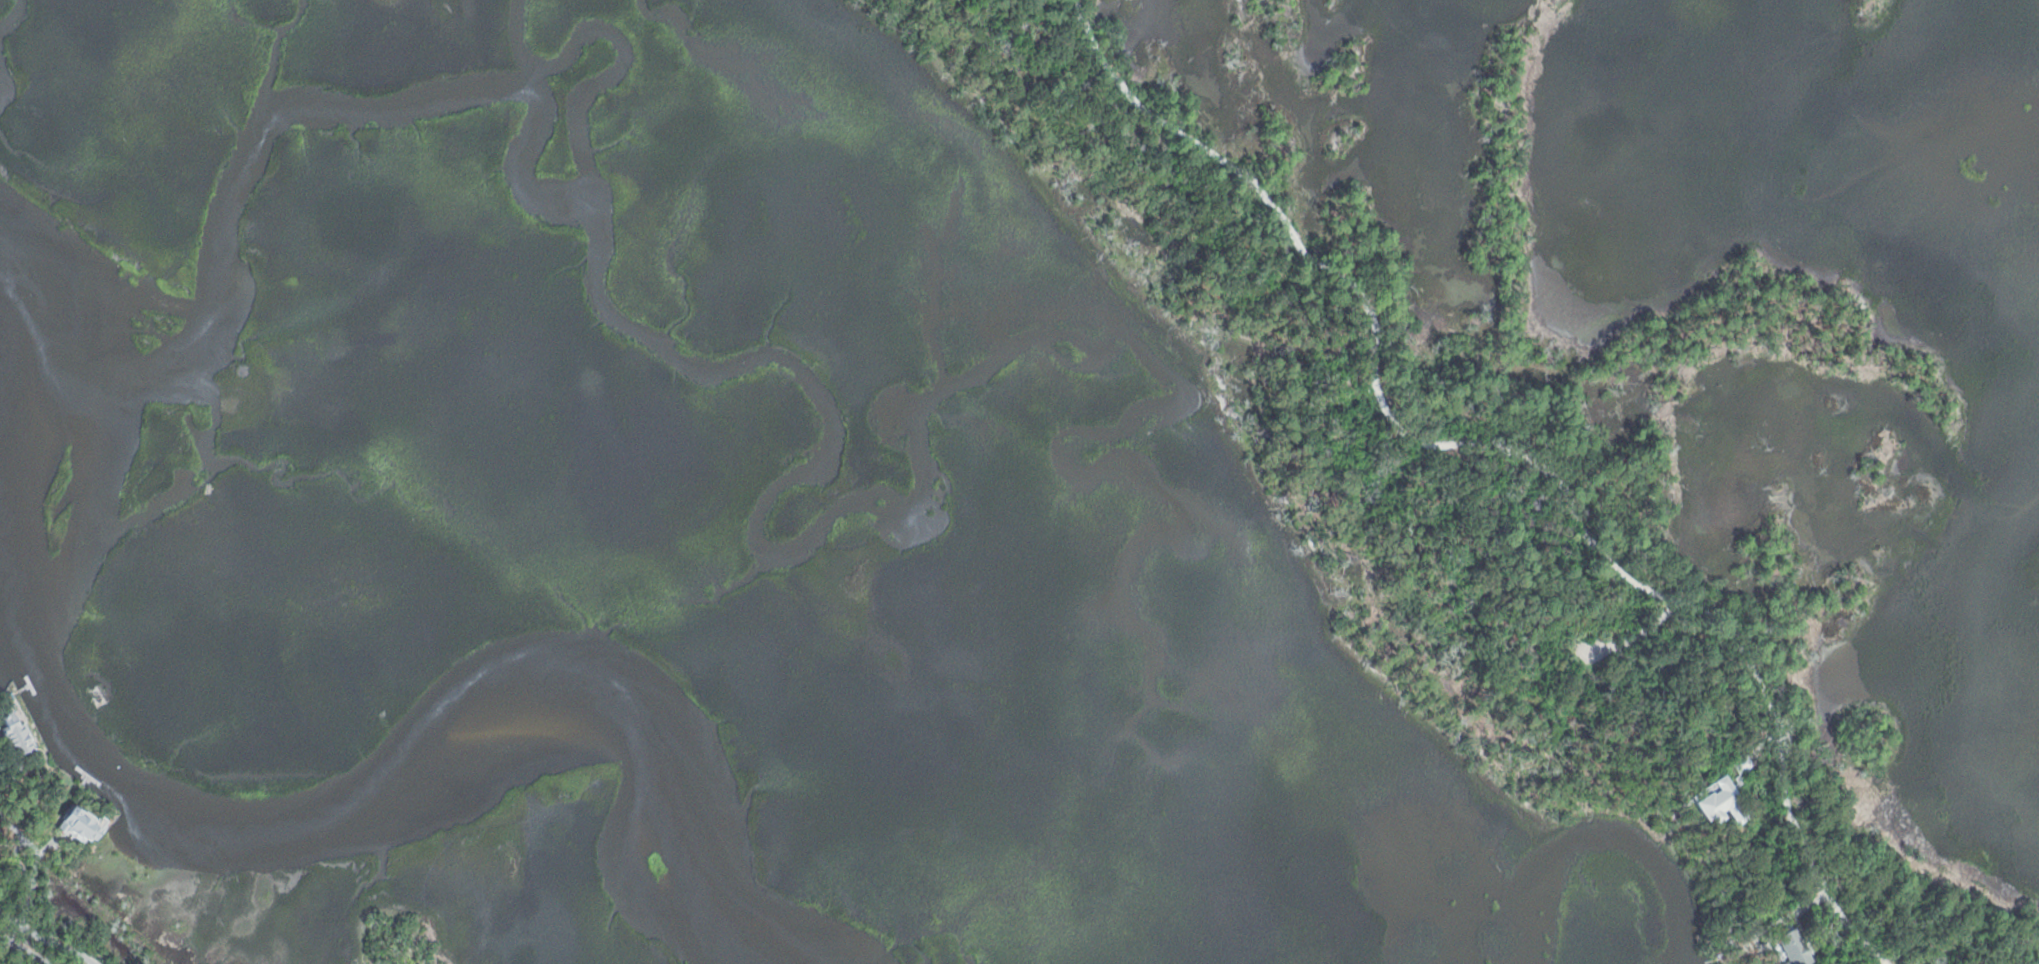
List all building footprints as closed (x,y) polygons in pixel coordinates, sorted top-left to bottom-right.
[(2,719),(16,712),(22,726),(26,724),(36,747),(18,755),(2,719)] [(1738,755),(1746,766),(1731,777),(1724,765),(1738,755)] [(1713,779),(1738,818),(1723,828),(1716,817),(1698,829),(1679,800),(1713,779)] [(76,800),(109,823),(98,840),(90,835),(85,843),(58,826),(76,800)] [(1806,962),(1802,963),(1776,963),(1764,941),(1789,929),(1806,962)]
